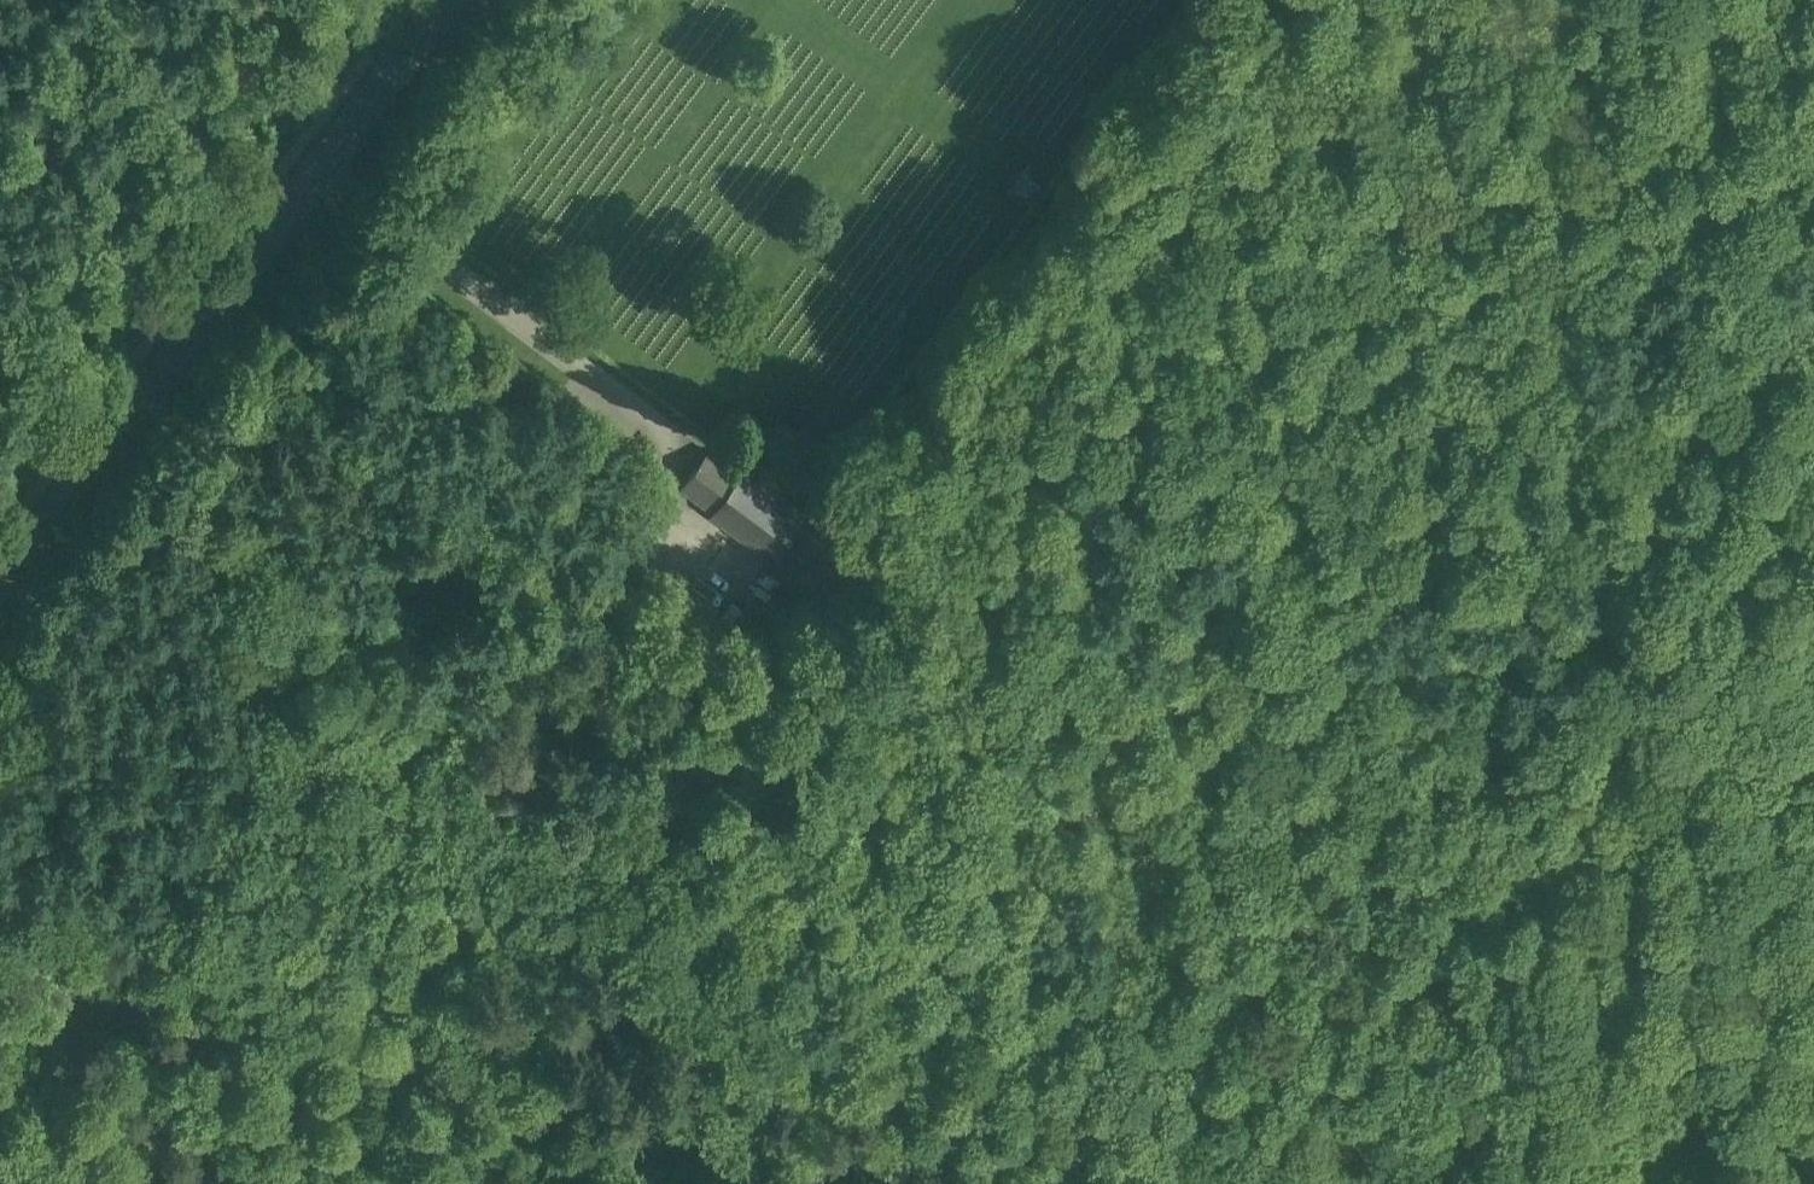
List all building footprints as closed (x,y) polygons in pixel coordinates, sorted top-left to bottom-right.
[(1024,169),(1012,185),(1032,200),(1044,184),(1024,169)] [(797,475),(763,453),(752,471),(738,490),(808,536),(834,498),(797,475)]
